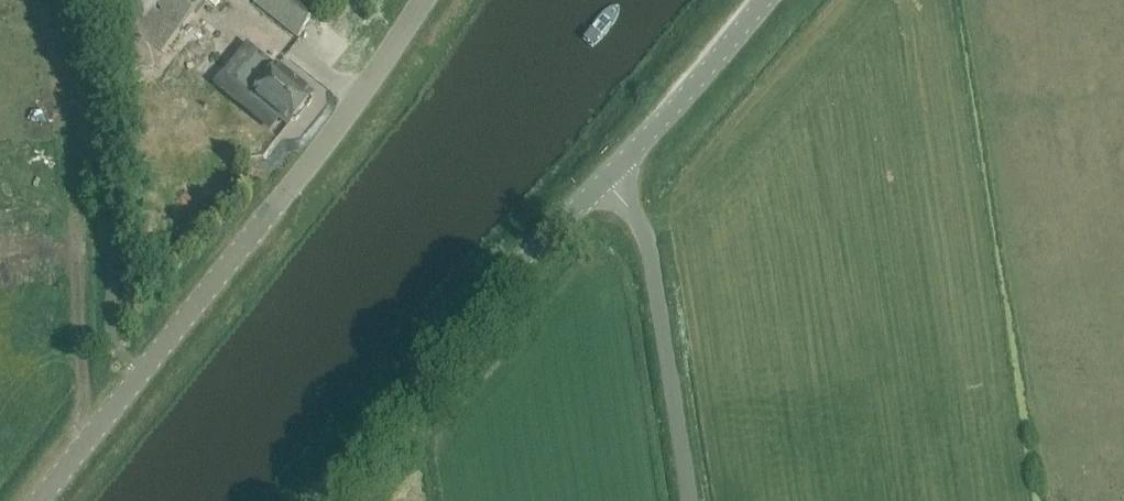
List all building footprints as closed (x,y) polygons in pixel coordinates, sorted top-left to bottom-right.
[(132,2),(118,20),(134,33),(127,32),(135,73),(161,68),(158,51),(163,55),(207,0),(129,0),(132,2)] [(310,0),(255,0),(253,2),(298,38),(321,9),(310,0)] [(12,44),(23,54),(35,39),(24,30),(12,44)] [(313,96),(277,67),(265,82),(249,69),(238,84),(253,96),(253,97),(289,125),(291,122),(296,123),(300,117),(298,113),(303,108),(307,108),(312,103),(310,99),(313,96)]
